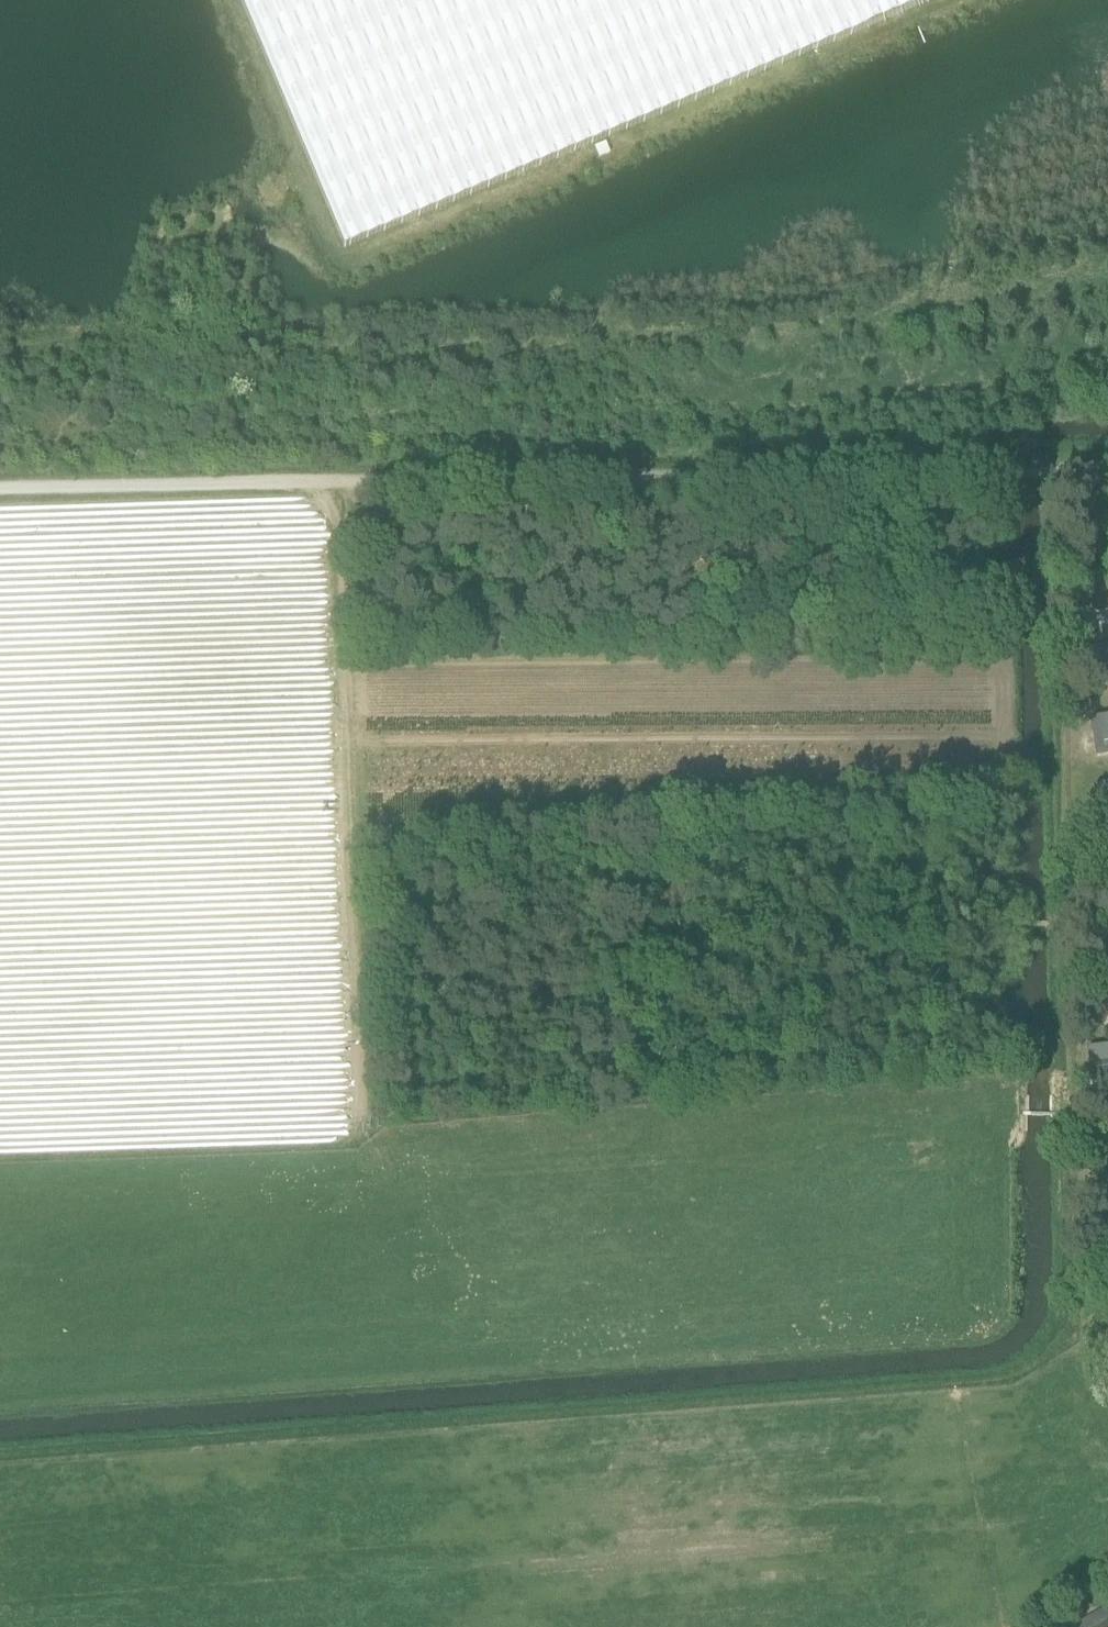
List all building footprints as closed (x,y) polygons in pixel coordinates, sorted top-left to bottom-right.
[(344,247),(920,6),(935,0),(240,0),(344,247)] [(1090,520),(1092,537),(1107,535),(1107,518),(1090,520)] [(1091,649),(1094,668),(1107,665),(1107,647),(1091,649)] [(1097,719),(1100,737),(1107,736),(1107,717),(1097,719)] [(1099,786),(1102,804),(1107,803),(1107,784),(1099,786)] [(1095,995),(1096,1010),(1107,1010),(1107,994),(1095,995)] [(1090,1048),(1093,1068),(1107,1066),(1107,1046),(1090,1048)] [(1064,1626),(1107,1626),(1096,1607),(1064,1626)]
